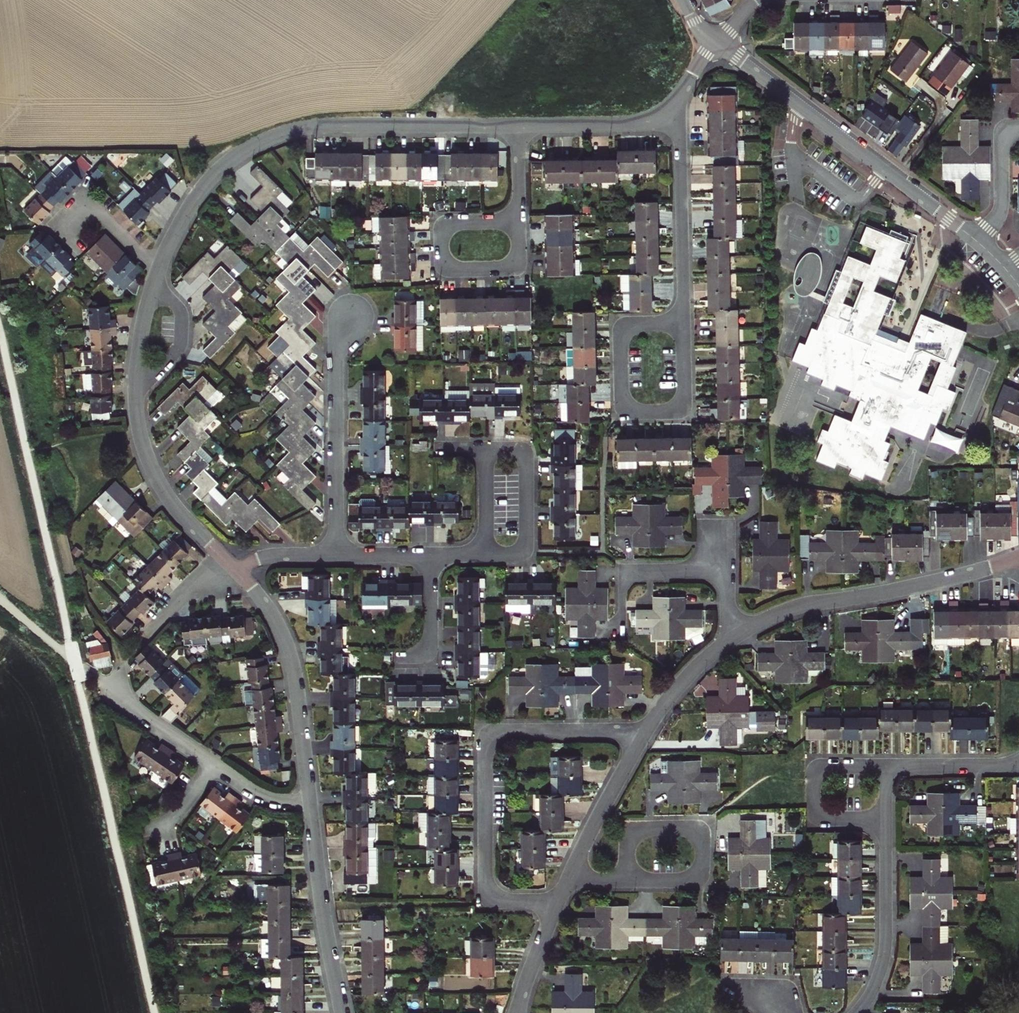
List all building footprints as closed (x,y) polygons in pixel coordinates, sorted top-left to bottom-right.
[(727,0),(702,0),(703,3),(710,15),(731,6),(727,0)] [(869,14),(869,20),(869,49),(884,49),(884,23),(878,23),(878,14),(869,14)] [(840,49),(839,20),(839,15),(830,15),(830,23),(824,23),(824,49),(840,49)] [(794,55),(809,55),(809,20),(800,20),(800,23),(794,23),(794,38),(794,49),(794,55)] [(809,20),(809,55),(824,55),(824,49),(824,23),(817,23),(817,20),(809,20)] [(854,49),(854,23),(848,23),(848,20),(839,20),(840,49),(854,49)] [(861,23),(854,23),(854,49),(869,49),(869,20),(861,20),(861,23)] [(794,49),(794,38),(785,38),(785,49),(794,49)] [(918,70),(920,67),(928,56),(912,45),(891,74),(907,86),(918,70)] [(945,93),(967,63),(952,52),(931,82),(945,93)] [(1018,113),(1018,59),(1012,59),(1012,84),(991,85),(991,101),(1013,100),(1014,113),(1018,113)] [(887,101),(875,93),(870,103),(864,115),(884,130),(894,117),(882,108),(887,101)] [(707,110),(736,109),(736,94),(710,95),(710,100),(707,100),(707,110)] [(710,119),(710,125),(736,125),(736,109),(707,110),(707,119),(710,119)] [(906,116),(897,129),(902,133),(889,151),(896,156),(904,145),(905,147),(920,126),(906,116)] [(943,163),(991,163),(991,149),(978,149),(978,119),(961,120),(961,148),(943,148),(943,163)] [(707,131),(708,140),(736,140),(736,125),(710,125),(710,131),(707,131)] [(708,149),(710,149),(710,155),(713,155),(713,165),(734,164),(734,155),(736,155),(736,140),(708,140),(708,149)] [(306,168),(306,179),(315,178),(315,177),(332,177),(332,148),(322,148),(322,150),(314,150),(314,157),(314,168),(306,168)] [(339,148),(332,148),(332,177),(332,183),(346,183),(346,177),(346,151),(339,151),(339,148)] [(397,151),(392,151),(392,178),(406,178),(406,149),(397,149),(397,151)] [(416,149),(406,149),(406,178),(406,185),(423,185),(423,177),(423,151),(416,151),(416,149)] [(467,151),(467,178),(482,178),(483,149),(474,149),(474,151),(467,151)] [(483,149),(482,178),(498,178),(499,151),(491,151),(491,149),(483,149)] [(618,171),(637,171),(637,150),(618,151),(618,160),(618,171)] [(656,150),(637,150),(637,171),(656,170),(656,150)] [(346,151),(346,177),(363,177),(363,179),(368,179),(368,154),(362,154),(362,151),(346,151)] [(376,154),(368,154),(368,179),(377,179),(377,177),(392,178),(392,151),(376,151),(376,154)] [(438,151),(423,151),(423,177),(438,178),(438,180),(446,180),(446,155),(438,155),(438,151)] [(451,155),(446,155),(446,180),(451,180),(451,178),(467,178),(467,151),(451,151),(451,155)] [(67,154),(62,159),(67,165),(73,159),(67,154)] [(306,157),(306,168),(314,168),(314,157),(306,157)] [(51,170),(56,176),(71,190),(81,180),(79,178),(85,172),(73,159),(67,165),(62,159),(51,170)] [(564,161),(564,181),(582,180),(582,160),(564,161)] [(600,160),(582,160),(582,180),(601,180),(600,160)] [(600,160),(601,180),(619,180),(618,171),(618,160),(600,160)] [(564,181),(564,161),(546,161),(546,181),(564,181)] [(991,177),(991,163),(943,163),(943,178),(962,178),(962,200),(978,200),(978,177),(991,177)] [(734,164),(713,165),(714,184),(734,183),(734,164)] [(264,186),(257,192),(283,218),(291,210),(288,208),(294,202),(283,191),(284,190),(258,165),(250,173),(264,186)] [(45,187),(40,192),(52,205),(57,200),(59,202),(71,190),(56,176),(51,170),(40,181),(45,187)] [(142,194),(154,206),(159,201),(161,203),(172,192),(158,178),(142,194)] [(981,178),(981,192),(991,192),(991,178),(981,178)] [(40,181),(35,187),(40,192),(45,187),(40,181)] [(714,184),(714,202),(735,201),(734,183),(714,184)] [(52,205),(40,192),(23,209),(37,224),(48,212),(46,210),(52,205)] [(263,212),(257,218),(283,244),(291,236),(277,223),(283,218),(257,192),(250,199),(263,212)] [(142,194),(125,211),(139,224),(150,214),(148,212),(154,206),(142,194)] [(657,201),(638,201),(636,201),(637,220),(657,219),(657,201)] [(714,202),(714,219),(735,219),(735,201),(714,202)] [(283,244),(257,218),(251,224),(238,211),(231,218),(256,245),(263,238),(276,251),(283,244)] [(545,221),(545,230),(573,230),(573,214),(547,214),(547,221),(545,221)] [(373,233),(383,232),(411,232),(411,222),(408,222),(408,216),(373,217),(373,233)] [(637,220),(637,238),(658,238),(657,219),(637,220)] [(735,219),(714,219),(715,237),(727,237),(741,236),(740,219),(735,219)] [(897,283),(904,262),(909,241),(902,235),(891,231),(887,237),(865,226),(856,244),(876,250),(870,269),(847,258),(825,314),(842,321),(838,332),(870,344),(872,339),(890,300),(872,293),(879,276),(897,283)] [(41,230),(37,233),(29,242),(46,259),(59,244),(48,233),(47,235),(41,230)] [(548,239),(548,245),(574,244),(573,230),(545,230),(545,239),(548,239)] [(299,234),(296,231),(291,236),(294,240),(299,234)] [(383,232),(383,247),(409,247),(409,240),(416,240),(416,232),(411,232),(383,232)] [(105,233),(103,235),(111,243),(113,241),(105,233)] [(291,236),(283,244),(298,258),(309,269),(315,263),(329,276),(344,261),(318,236),(310,245),(299,234),(294,240),(291,236)] [(103,235),(86,252),(107,272),(126,254),(113,241),(111,243),(103,235)] [(728,255),(727,237),(715,237),(707,237),(707,256),(728,255)] [(658,238),(637,238),(638,256),(658,256),(658,238)] [(59,244),(46,259),(63,276),(75,263),(70,258),(71,255),(59,244)] [(284,270),(310,296),(316,289),(303,276),(309,269),(298,258),(283,244),(276,251),(290,264),(284,270)] [(545,251),(546,260),(574,259),(574,244),(548,245),(548,251),(545,251)] [(210,277),(234,252),(227,245),(215,258),(208,251),(183,277),(190,284),(203,271),(210,277)] [(409,247),(383,247),(383,263),(412,262),(417,262),(416,253),(409,253),(409,247)] [(806,249),(793,289),(813,295),(825,256),(806,249)] [(210,304),(235,278),(229,272),(241,259),(234,252),(210,277),(216,283),(203,297),(210,304)] [(118,282),(125,289),(127,287),(133,294),(135,292),(137,284),(133,281),(135,279),(143,271),(126,254),(107,272),(104,276),(114,286),(118,282)] [(728,255),(707,256),(708,274),(728,273),(728,255)] [(638,274),(650,274),(658,273),(658,256),(638,256),(638,274)] [(548,275),(580,274),(579,259),(574,259),(546,260),(546,269),(548,269),(548,275)] [(383,263),(376,263),(376,275),(379,278),(410,277),(410,271),(417,271),(417,262),(412,262),(383,263)] [(284,297),(310,323),(317,316),(303,302),(310,296),(284,270),(276,278),(290,291),(284,297)] [(729,291),(728,273),(708,274),(708,292),(729,291)] [(630,292),(651,292),(650,274),(638,274),(630,274),(630,292)] [(235,278),(210,304),(216,310),(203,323),(210,331),(237,305),(230,298),(242,285),(235,278)] [(517,323),(517,285),(507,285),(508,294),(502,294),(502,323),(517,323)] [(532,322),(532,312),(532,296),(526,296),(525,285),(517,285),(517,323),(532,322)] [(729,309),(729,291),(708,292),(709,309),(716,309),(729,309)] [(651,309),(651,292),(630,292),(631,310),(651,309)] [(487,323),(502,323),(502,294),(486,295),(486,297),(487,323)] [(457,324),(457,295),(447,296),(447,298),(441,298),(442,332),(455,332),(455,324),(457,324)] [(472,324),(471,298),(466,298),(466,295),(457,295),(457,324),(457,330),(472,330),(472,324)] [(284,324),(310,349),(317,342),(303,329),(310,323),(284,297),(276,304),(289,318),(284,324)] [(486,297),(471,298),(472,324),(487,323),(486,297)] [(394,325),(416,325),(416,300),(396,299),(396,317),(394,317),(394,325)] [(111,320),(111,305),(90,306),(92,328),(118,326),(117,319),(111,320)] [(249,317),(237,305),(210,331),(216,337),(203,349),(211,358),(236,332),(235,331),(249,317)] [(729,309),(716,309),(716,328),(737,328),(737,309),(729,309)] [(594,330),(594,311),(574,312),(574,330),(594,330)] [(852,390),(849,396),(861,400),(852,421),(836,415),(829,431),(823,429),(818,442),(824,444),(817,460),(835,468),(837,462),(852,468),(850,474),(863,479),(865,473),(882,480),(889,462),(884,460),(890,443),(885,441),(891,426),(924,439),(931,423),(937,425),(944,409),(950,412),(957,394),(938,386),(933,397),(931,402),(927,400),(929,395),(918,391),(912,388),(917,377),(922,380),(934,352),(945,357),(956,328),(921,314),(905,353),(904,356),(894,352),(896,349),(872,339),(870,344),(838,332),(842,321),(825,314),(818,330),(812,328),(806,345),(800,342),(793,360),(809,367),(807,372),(823,379),(821,385),(834,390),(836,384),(852,390)] [(283,350),(309,376),(316,369),(303,356),(310,349),(284,324),(276,331),(290,344),(283,350)] [(395,332),(397,332),(397,350),(417,350),(416,325),(394,325),(395,332)] [(118,326),(92,328),(93,349),(113,348),(112,335),(119,334),(118,326)] [(716,328),(717,347),(737,347),(737,328),(716,328)] [(594,330),(574,330),(574,348),(595,348),(594,330)] [(737,347),(717,347),(717,366),(737,366),(737,347)] [(113,348),(93,349),(91,349),(92,372),(112,371),(112,364),(114,363),(113,348)] [(566,348),(567,365),(595,365),(595,348),(574,348),(566,348)] [(283,377),(309,403),(316,396),(303,382),(309,376),(283,350),(276,358),(290,371),(283,377)] [(567,365),(568,384),(588,384),(595,384),(595,365),(567,365)] [(737,366),(717,366),(718,383),(738,382),(737,366)] [(112,371),(92,372),(86,373),(87,388),(93,387),(94,395),(111,394),(111,387),(113,387),(112,371)] [(362,388),(362,396),(386,396),(386,371),(365,371),(365,388),(362,388)] [(210,381),(203,375),(190,388),(183,381),(158,407),(165,414),(178,400),(185,407),(210,381)] [(284,404),(310,430),(317,422),(303,409),(309,403),(283,377),(276,384),(289,398),(284,404)] [(918,391),(922,380),(917,377),(912,388),(918,391)] [(204,402),(217,389),(210,381),(185,407),(192,414),(178,428),(186,436),(211,410),(204,402)] [(718,383),(718,400),(738,399),(738,382),(718,383)] [(560,384),(560,401),(588,401),(588,384),(568,384),(560,384)] [(1003,389),(996,406),(1003,408),(999,418),(1003,419),(1004,417),(1018,423),(1018,426),(1018,406),(1016,405),(1017,403),(1008,399),(1011,392),(1003,389)] [(111,394),(94,395),(91,396),(93,420),(110,419),(110,411),(112,411),(111,394)] [(421,420),(438,419),(438,423),(446,423),(446,399),(418,399),(418,394),(410,394),(410,413),(419,414),(421,414),(421,420)] [(471,414),(488,414),(488,417),(495,418),(495,394),(471,394),(471,399),(471,414)] [(520,394),(495,394),(495,418),(504,418),(504,414),(521,414),(520,394)] [(362,404),(365,404),(365,421),(385,420),(386,396),(362,396),(362,404)] [(454,419),(471,419),(471,414),(471,399),(446,399),(446,423),(454,423),(454,419)] [(718,400),(718,418),(738,418),(738,399),(718,400)] [(562,406),(562,421),(589,420),(588,401),(560,401),(560,407),(562,406)] [(284,430),(310,456),(317,450),(303,436),(310,430),(284,404),(277,411),(290,424),(284,430)] [(217,416),(211,410),(186,436),(191,440),(178,453),(186,461),(197,451),(211,436),(204,430),(217,416)] [(385,446),(385,420),(365,421),(365,438),(362,438),(361,446),(385,446)] [(552,463),(575,464),(575,428),(555,428),(555,456),(552,456),(552,463)] [(284,457),(310,482),(317,475),(304,463),(310,456),(284,430),(277,437),(291,451),(284,457)] [(673,438),(674,459),(692,458),(692,437),(673,438)] [(617,439),(617,460),(639,459),(638,438),(617,439)] [(638,438),(639,459),(656,459),(656,438),(638,438)] [(656,438),(656,459),(674,459),(673,438),(656,438)] [(361,453),(365,453),(365,470),(385,470),(385,473),(392,473),(392,459),(390,459),(385,459),(385,446),(361,446),(361,453)] [(210,464),(197,451),(186,461),(192,467),(186,473),(194,480),(205,469),(210,464)] [(744,454),(728,455),(729,497),(743,497),(742,483),(762,483),(762,467),(744,468),(744,454)] [(695,484),(701,484),(715,484),(715,497),(714,497),(714,507),(729,507),(729,497),(728,455),(713,455),(714,468),(695,468),(695,484)] [(284,484),(309,510),(317,502),(304,489),(310,482),(284,457),(277,464),(290,478),(284,484)] [(575,464),(552,463),(552,472),(555,472),(555,489),(575,489),(585,489),(585,464),(575,464)] [(205,469),(194,480),(200,486),(194,492),(202,499),(215,487),(218,483),(205,469)] [(115,479),(113,481),(123,490),(124,488),(115,479)] [(109,518),(114,513),(119,519),(137,501),(124,488),(123,490),(113,481),(98,497),(103,503),(101,505),(98,507),(109,518)] [(693,484),(693,494),(701,494),(701,484),(695,484),(693,484)] [(215,487),(202,499),(227,524),(234,518),(247,531),(254,524),(229,498),(227,499),(215,487)] [(575,489),(555,489),(555,506),(551,506),(551,514),(575,514),(575,489)] [(229,498),(254,524),(261,517),(274,531),(281,524),(255,498),(249,504),(235,492),(229,498)] [(137,501),(119,519),(136,535),(153,517),(137,501)] [(410,521),(427,521),(427,525),(435,525),(435,501),(410,501),(410,506),(410,521)] [(460,501),(435,501),(435,525),(442,525),(442,521),(460,521),(460,501)] [(360,526),(377,526),(377,530),(385,530),(385,506),(353,506),(353,504),(350,504),(350,529),(360,530),(360,526)] [(635,545),(649,545),(649,505),(633,505),(633,517),(616,517),(616,533),(635,533),(635,545)] [(649,505),(649,545),(665,545),(665,533),(685,533),(685,517),(666,517),(666,505),(649,505)] [(392,526),(410,526),(410,521),(410,506),(385,506),(385,530),(392,530),(392,526)] [(930,537),(938,536),(938,538),(952,538),(952,512),(937,512),(937,510),(930,511),(930,531),(930,537)] [(968,538),(968,536),(974,536),(973,517),(967,517),(967,512),(952,512),(952,538),(968,538)] [(980,536),(980,538),(996,538),(996,512),(973,512),(973,517),(974,536),(980,536)] [(1018,535),(1018,516),(1011,516),(1011,512),(996,512),(996,538),(1011,537),(1011,535),(1018,535)] [(114,513),(109,518),(115,524),(119,519),(114,513)] [(551,522),(555,522),(555,539),(575,539),(575,514),(551,514),(551,522)] [(753,541),(753,555),(789,555),(789,540),(777,540),(777,521),(761,522),(760,541),(753,541)] [(799,530),(799,559),(829,559),(829,572),(843,572),(843,530),(828,530),(828,544),(810,544),(809,530),(799,530)] [(886,556),(885,544),(858,544),(857,530),(843,530),(843,572),(856,572),(856,559),(886,559),(886,556)] [(930,556),(930,537),(930,531),(923,531),(923,532),(908,532),(908,558),(923,558),(923,556),(930,556)] [(893,558),(908,558),(908,532),(892,533),(892,538),(885,538),(885,544),(886,556),(893,556),(893,558)] [(178,534),(162,550),(177,564),(188,553),(186,551),(191,546),(178,534)] [(172,578),(168,574),(177,564),(162,550),(148,565),(166,584),(172,578)] [(789,555),(753,555),(753,568),(760,568),(760,588),(777,588),(777,570),(789,570),(789,555)] [(140,588),(147,594),(157,585),(161,589),(166,584),(148,565),(133,580),(140,588)] [(566,588),(566,603),(608,603),(608,589),(595,589),(595,569),(579,569),(578,588),(566,588)] [(310,574),(310,591),(307,591),(307,599),(329,598),(329,574),(310,574)] [(456,594),(456,602),(479,602),(479,587),(485,587),(485,577),(459,577),(460,594),(456,594)] [(388,603),(388,580),(380,579),(380,583),(362,583),(363,603),(388,603)] [(531,602),(531,579),(523,579),(523,583),(506,583),(506,610),(521,610),(523,613),(531,613),(531,602)] [(539,579),(531,579),(531,602),(556,602),(556,583),(539,583),(539,579)] [(388,580),(388,603),(423,603),(422,584),(395,583),(395,580),(388,580)] [(124,604),(136,616),(141,610),(143,613),(154,602),(147,594),(140,588),(124,604)] [(656,610),(637,610),(637,625),(655,626),(655,638),(670,638),(670,596),(656,597),(656,610)] [(683,596),(670,596),(670,638),(685,638),(685,625),(702,626),(703,609),(683,609),(683,596)] [(329,623),(329,598),(307,599),(307,606),(310,606),(310,623),(323,623),(329,623)] [(77,604),(82,615),(89,613),(83,601),(77,604)] [(950,608),(950,645),(966,644),(966,636),(965,610),(959,610),(959,601),(950,601),(950,608)] [(995,610),(995,636),(1010,636),(1010,607),(1010,601),(1002,601),(1002,610),(995,610)] [(456,610),(460,610),(460,627),(479,627),(479,602),(456,602),(456,610)] [(980,608),(981,636),(995,636),(995,610),(989,610),(989,602),(980,603),(980,608)] [(608,603),(566,603),(566,618),(579,618),(579,637),(595,637),(595,617),(608,617),(608,603)] [(122,634),(133,623),(130,621),(136,616),(124,604),(107,620),(122,634)] [(1010,636),(1018,636),(1018,609),(1018,607),(1010,607),(1010,636)] [(941,608),(941,610),(935,610),(935,645),(950,645),(950,608),(941,608)] [(965,610),(966,636),(981,636),(980,608),(971,608),(971,610),(965,610)] [(205,616),(207,636),(230,633),(228,617),(221,617),(220,614),(205,616)] [(230,633),(230,636),(253,634),(252,617),(244,618),(243,615),(228,617),(230,633)] [(182,622),(184,638),(207,636),(205,616),(189,618),(189,621),(182,622)] [(845,648),(864,648),(864,662),(878,661),(878,620),(864,620),(864,633),(845,633),(845,648)] [(878,620),(878,661),(894,661),(893,648),(911,648),(911,633),(893,633),(893,620),(878,620)] [(342,648),(342,623),(329,623),(323,623),(323,641),(319,641),(319,649),(342,648)] [(456,652),(480,652),(479,627),(460,627),(460,644),(456,644),(456,652)] [(108,642),(98,629),(93,634),(98,639),(86,642),(88,651),(86,653),(87,656),(90,658),(91,661),(93,661),(94,666),(101,667),(113,663),(108,642)] [(791,641),(792,682),(807,682),(807,669),(824,669),(824,653),(805,653),(805,640),(791,641)] [(777,682),(792,682),(791,641),(778,641),(778,653),(759,653),(759,669),(776,669),(777,682)] [(138,662),(151,675),(163,662),(165,660),(148,643),(135,656),(139,661),(138,662)] [(335,673),(349,673),(350,655),(342,655),(342,648),(319,649),(318,657),(323,657),(323,674),(335,673)] [(480,652),(456,652),(456,659),(460,659),(460,677),(486,677),(489,674),(488,652),(480,652)] [(252,681),(269,680),(268,664),(266,664),(265,656),(247,658),(249,682),(252,681)] [(173,661),(168,657),(165,660),(163,662),(168,667),(173,661)] [(185,672),(173,661),(168,667),(163,662),(151,675),(155,679),(153,681),(166,692),(180,678),(185,672)] [(576,693),(595,693),(595,706),(609,705),(609,664),(594,663),(594,668),(575,668),(575,677),(576,693)] [(543,706),(543,664),(528,664),(528,677),(509,677),(509,693),(529,693),(529,706),(543,706)] [(557,664),(543,664),(543,706),(557,706),(557,693),(576,693),(575,677),(557,677),(557,664)] [(623,664),(609,664),(609,705),(623,705),(623,692),(642,692),(642,676),(623,676),(623,664)] [(332,698),(355,698),(355,673),(349,673),(335,673),(335,690),(332,690),(332,698)] [(180,678),(166,692),(176,701),(163,715),(172,721),(179,713),(177,711),(195,692),(180,678)] [(708,712),(749,711),(749,695),(736,696),(736,678),(721,678),(721,697),(707,697),(708,712)] [(269,680),(252,681),(254,703),(274,700),(273,687),(270,687),(269,680)] [(413,684),(395,684),(395,704),(420,704),(421,681),(413,681),(413,684)] [(421,681),(420,704),(445,704),(446,685),(428,684),(428,681),(421,681)] [(332,706),(335,706),(335,723),(355,723),(355,698),(332,698),(332,706)] [(283,716),(276,716),(274,700),(254,703),(256,725),(283,722),(283,716)] [(878,716),(879,730),(897,730),(897,709),(879,709),(878,716)] [(897,709),(897,730),(915,730),(915,709),(897,709)] [(915,709),(915,730),(931,730),(931,709),(915,709)] [(931,709),(931,730),(950,730),(950,716),(950,709),(931,709)] [(775,711),(749,711),(708,712),(708,725),(721,725),(721,745),(737,744),(737,726),(760,726),(760,730),(776,730),(775,711)] [(824,717),(824,737),(842,737),(842,716),(824,717)] [(842,716),(842,737),(859,737),(859,717),(842,716)] [(859,717),(859,737),(879,737),(879,730),(878,716),(859,717)] [(950,716),(950,730),(950,736),(969,736),(969,716),(950,716)] [(969,716),(969,736),(989,736),(989,716),(969,716)] [(779,728),(787,727),(786,717),(777,719),(779,728)] [(824,737),(824,717),(806,717),(806,736),(824,737)] [(258,746),(279,744),(277,731),(284,730),(283,722),(256,725),(258,746)] [(356,748),(355,723),(335,723),(335,741),(332,741),(332,748),(356,748)] [(146,737),(134,755),(153,768),(168,747),(161,742),(157,747),(153,744),(154,743),(146,737)] [(436,758),(457,758),(457,739),(436,739),(436,758)] [(279,744),(258,746),(261,770),(278,768),(278,760),(280,760),(279,744)] [(168,747),(153,768),(171,781),(183,764),(176,758),(175,759),(171,757),(175,751),(168,747)] [(356,773),(356,748),(332,748),(332,756),(335,756),(335,773),(348,773),(356,773)] [(559,756),(559,776),(580,775),(580,756),(559,756)] [(436,758),(436,776),(457,776),(457,758),(436,758)] [(663,774),(651,774),(652,790),(671,790),(671,803),(684,803),(684,760),(663,761),(663,774)] [(699,760),(684,760),(684,803),(698,803),(698,789),(718,789),(718,774),(699,774),(699,760)] [(356,773),(348,773),(348,789),(345,789),(345,798),(368,798),(369,788),(376,788),(376,773),(356,773)] [(559,776),(550,776),(550,794),(562,793),(580,793),(580,775),(559,776)] [(436,795),(457,795),(457,776),(436,776),(429,776),(429,795),(436,795)] [(200,802),(219,817),(235,796),(228,791),(224,796),(220,793),(221,792),(213,786),(200,802)] [(550,794),(541,794),(541,812),(562,812),(562,793),(550,794)] [(929,835),(944,835),(944,793),(930,794),(930,806),(910,806),(910,823),(929,822),(929,835)] [(976,806),(957,806),(957,793),(944,793),(944,835),(959,835),(959,822),(977,821),(976,806)] [(436,795),(436,812),(450,812),(456,812),(457,795),(436,795)] [(235,796),(219,817),(236,830),(250,813),(243,808),(241,809),(238,806),(242,801),(235,796)] [(348,823),(368,823),(368,798),(345,798),(345,805),(348,805),(348,823)] [(420,830),(429,830),(450,830),(450,812),(436,812),(420,812),(420,830)] [(562,812),(541,812),(541,830),(544,830),(563,830),(562,812)] [(728,840),(728,854),(770,853),(770,839),(765,839),(765,820),(741,820),(741,840),(728,840)] [(344,848),(368,848),(368,840),(374,840),(377,837),(377,823),(368,823),(348,823),(348,840),(344,840),(344,848)] [(429,848),(436,848),(449,848),(450,830),(429,830),(429,848)] [(523,849),(544,849),(544,830),(541,830),(523,830),(523,849)] [(246,852),(254,852),(283,853),(283,834),(247,834),(246,852)] [(839,859),(860,859),(860,840),(839,840),(839,859)] [(344,856),(348,856),(348,872),(345,872),(346,884),(368,884),(368,876),(377,876),(377,848),(374,848),(368,848),(344,848),(344,856)] [(436,848),(436,867),(457,868),(457,848),(449,848),(436,848)] [(544,849),(523,849),(524,867),(544,867),(544,849)] [(186,855),(181,856),(180,850),(171,852),(177,877),(200,872),(195,851),(186,853),(186,855)] [(150,861),(154,882),(177,877),(171,852),(163,853),(164,860),(160,861),(159,859),(150,861)] [(282,871),(283,853),(254,852),(246,852),(246,860),(248,862),(248,869),(254,869),(254,871),(282,871)] [(770,853),(728,854),(728,867),(741,867),(741,887),(765,887),(765,868),(770,868),(770,853)] [(839,877),(860,877),(860,859),(839,859),(839,877)] [(923,878),(910,879),(910,892),(951,892),(951,878),(938,878),(938,859),(923,859),(923,878)] [(457,868),(436,867),(436,885),(457,885),(457,868)] [(839,895),(860,895),(860,877),(839,877),(832,877),(832,895),(839,895)] [(269,902),(290,902),(290,884),(270,884),(269,902)] [(951,892),(910,892),(910,906),(923,906),(923,926),(939,926),(939,907),(951,907),(951,892)] [(846,913),(860,913),(860,895),(839,895),(839,913),(846,913)] [(269,920),(290,920),(290,902),(269,902),(269,920)] [(597,919),(579,919),(579,935),(597,934),(597,948),(612,948),(612,905),(597,905),(597,919)] [(612,905),(612,948),(627,948),(627,935),(645,935),(646,919),(625,919),(626,906),(612,905)] [(646,919),(645,935),(664,935),(664,948),(679,948),(679,906),(665,906),(665,919),(646,919)] [(712,919),(693,919),(693,906),(679,906),(679,948),(694,948),(694,944),(712,944),(712,919)] [(824,931),(846,932),(846,913),(839,913),(824,913),(824,931)] [(363,918),(363,937),(383,937),(383,918),(363,918)] [(268,938),(290,938),(290,920),(269,920),(268,938)] [(939,926),(923,926),(923,945),(911,945),(911,959),(952,959),(952,944),(939,945),(939,926)] [(824,950),(846,950),(846,932),(824,931),(824,950)] [(775,932),(758,933),(758,940),(775,940),(775,932)] [(473,937),(474,956),(494,956),(494,936),(473,937)] [(363,937),(363,955),(383,955),(383,937),(363,937)] [(259,938),(259,956),(284,956),(289,956),(290,938),(268,938),(259,938)] [(721,958),(740,958),(740,940),(722,939),(721,958)] [(740,940),(740,958),(758,958),(758,940),(740,940)] [(758,940),(758,958),(775,958),(775,940),(758,940)] [(775,940),(775,958),(793,959),(793,941),(775,940)] [(846,968),(846,950),(824,950),(824,967),(846,968)] [(363,955),(364,973),(384,973),(383,955),(363,955)] [(289,956),(284,956),(284,975),(304,975),(305,956),(289,956)] [(494,976),(494,956),(474,956),(474,976),(494,976)] [(952,959),(911,959),(911,973),(923,972),(923,992),(939,992),(939,974),(952,974),(952,959)] [(846,987),(846,968),(824,967),(824,986),(846,987)] [(384,993),(384,973),(364,973),(364,993),(384,993)] [(553,993),(553,1006),(594,1007),(594,992),(582,992),(582,974),(566,974),(566,993),(553,993)] [(304,975),(284,975),(283,993),(304,993),(304,975)] [(304,993),(283,993),(283,1011),(304,1010),(304,993)]
